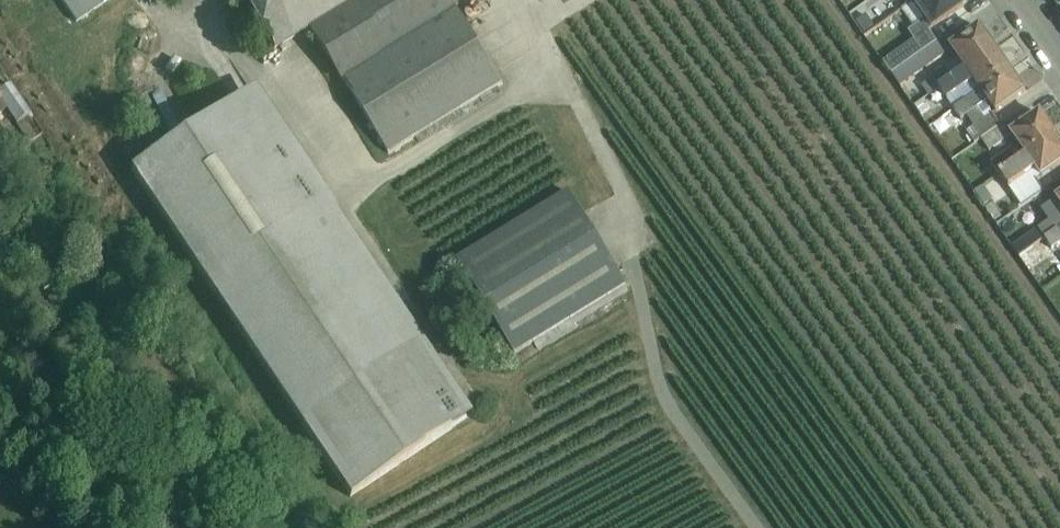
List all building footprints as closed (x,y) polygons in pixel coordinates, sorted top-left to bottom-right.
[(76,23),(109,0),(60,0),(76,23)] [(276,51),(309,31),(341,81),(344,79),(389,155),(504,85),(451,0),(244,0),(276,51)] [(908,6),(902,10),(914,28),(909,31),(915,40),(884,62),(891,73),(937,41),(929,32),(967,6),(963,0),(917,0),(908,6)] [(939,88),(996,48),(980,25),(949,47),(958,59),(922,86),(929,95),(939,88)] [(937,41),(891,73),(901,87),(950,53),(941,40),(937,41)] [(996,48),(939,88),(954,110),(1012,69),(996,48)] [(1012,69),(954,110),(929,127),(935,135),(948,125),(950,126),(967,117),(973,126),(967,131),(975,143),(982,139),(1001,126),(992,114),(1028,92),(1012,69)] [(8,111),(18,126),(30,143),(44,135),(32,116),(11,85),(0,93),(0,116),(8,111)] [(255,86),(131,170),(349,497),(474,414),(255,86)] [(1000,174),(1057,135),(1041,112),(1010,133),(1019,147),(993,164),(1000,174)] [(1001,126),(982,139),(990,151),(1009,137),(1001,126)] [(1000,174),(1022,206),(1045,191),(1037,180),(1040,178),(1042,179),(1059,167),(1059,138),(1057,135),(1000,174)] [(984,196),(997,188),(989,173),(975,181),(984,196)] [(963,192),(975,204),(984,195),(972,183),(963,192)] [(569,193),(458,261),(516,357),(628,288),(569,193)] [(1059,228),(1059,196),(1041,210),(1049,221),(1038,229),(1045,239),(1059,228)] [(1020,256),(1028,267),(1059,244),(1059,229),(1034,247),(1020,256)]
